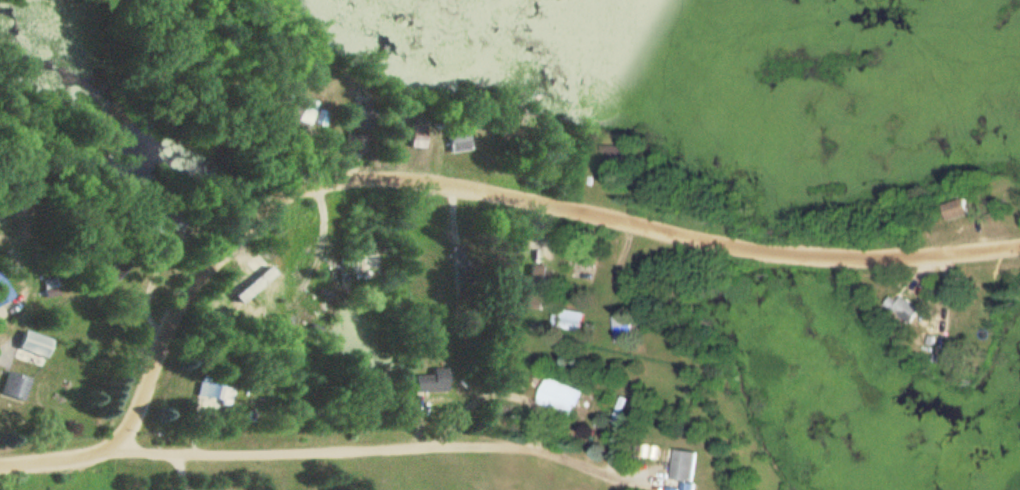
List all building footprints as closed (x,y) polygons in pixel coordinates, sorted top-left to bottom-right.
[(282,119),(309,122),(311,98),(285,95),(282,119)] [(347,127),(365,127),(365,105),(347,105),(347,127)] [(460,151),(460,124),(440,124),(440,151),(460,151)] [(421,146),(421,131),(404,131),(404,146),(421,146)] [(618,144),(597,144),(597,152),(603,152),(603,164),(618,164),(618,144)] [(942,221),(967,213),(962,196),(937,204),(942,221)] [(285,288),(262,254),(248,264),(260,281),(247,289),(258,306),(285,288)] [(542,265),(522,264),(518,307),(539,309),(542,265)] [(918,312),(898,294),(892,301),(887,296),(881,302),(905,325),(918,312)] [(579,330),(582,313),(550,307),(547,324),(579,330)] [(610,336),(627,336),(627,316),(610,316),(610,336)] [(56,338),(26,330),(21,350),(51,358),(56,338)] [(429,375),(410,375),(410,391),(444,391),(444,367),(429,367),(429,375)] [(26,400),(33,375),(9,368),(2,393),(26,400)] [(540,377),(532,403),(571,416),(579,389),(540,377)] [(235,403),(238,387),(203,379),(199,396),(235,403)] [(665,478),(691,481),(695,451),(669,448),(665,478)]
